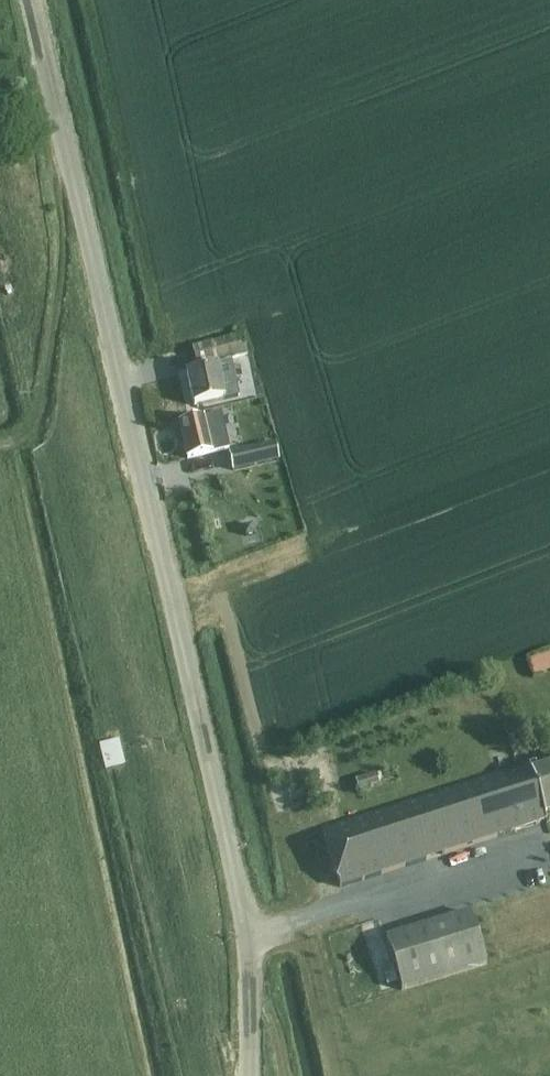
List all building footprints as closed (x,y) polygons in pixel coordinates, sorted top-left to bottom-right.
[(247,355),(244,341),(243,337),(193,348),(197,366),(247,355)] [(233,380),(230,364),(218,367),(217,367),(186,373),(194,406),(225,399),(237,397),(233,380)] [(188,459),(227,449),(220,415),(180,424),(188,459)] [(228,446),(248,442),(246,430),(225,434),(228,446)] [(273,445),(230,455),(234,471),(276,461),(273,445)] [(253,527),(243,529),(245,539),(255,537),(253,527)] [(533,666),(549,660),(549,641),(527,649),(533,666)] [(546,822),(543,815),(549,813),(549,771),(537,775),(535,769),(530,771),(528,767),(322,835),(340,889),(546,822)] [(376,775),(356,782),(359,792),(379,786),(376,775)] [(399,901),(384,904),(388,922),(403,918),(399,901)] [(486,965),(470,914),(386,941),(396,971),(400,985),(402,992),(486,965)] [(396,971),(382,975),(386,989),(400,985),(396,971)]
